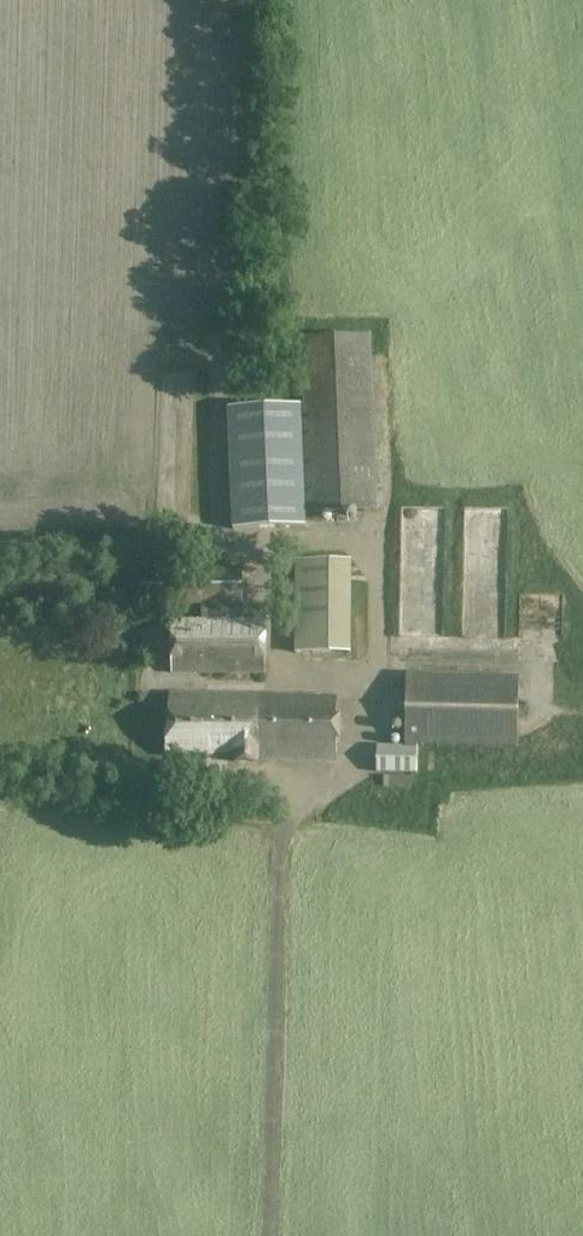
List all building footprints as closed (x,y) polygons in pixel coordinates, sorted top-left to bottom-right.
[(303,406),(307,514),(378,510),(371,336),(302,337),(303,406)] [(307,514),(303,406),(229,408),(233,529),(308,525),(307,514)] [(350,653),(351,607),(347,607),(347,561),(296,560),(296,653),(350,653)] [(141,570),(142,604),(243,603),(242,568),(141,570)] [(558,609),(558,587),(529,588),(530,610),(558,609)] [(264,618),(244,618),(203,618),(173,618),(173,672),(264,672),(264,618)] [(407,745),(378,745),(378,773),(418,772),(418,745),(519,747),(520,675),(408,672),(407,745)] [(170,694),(169,754),(235,755),(235,763),(259,764),(259,758),(337,760),(338,697),(170,694)] [(413,776),(385,777),(385,786),(413,785),(413,776)]
